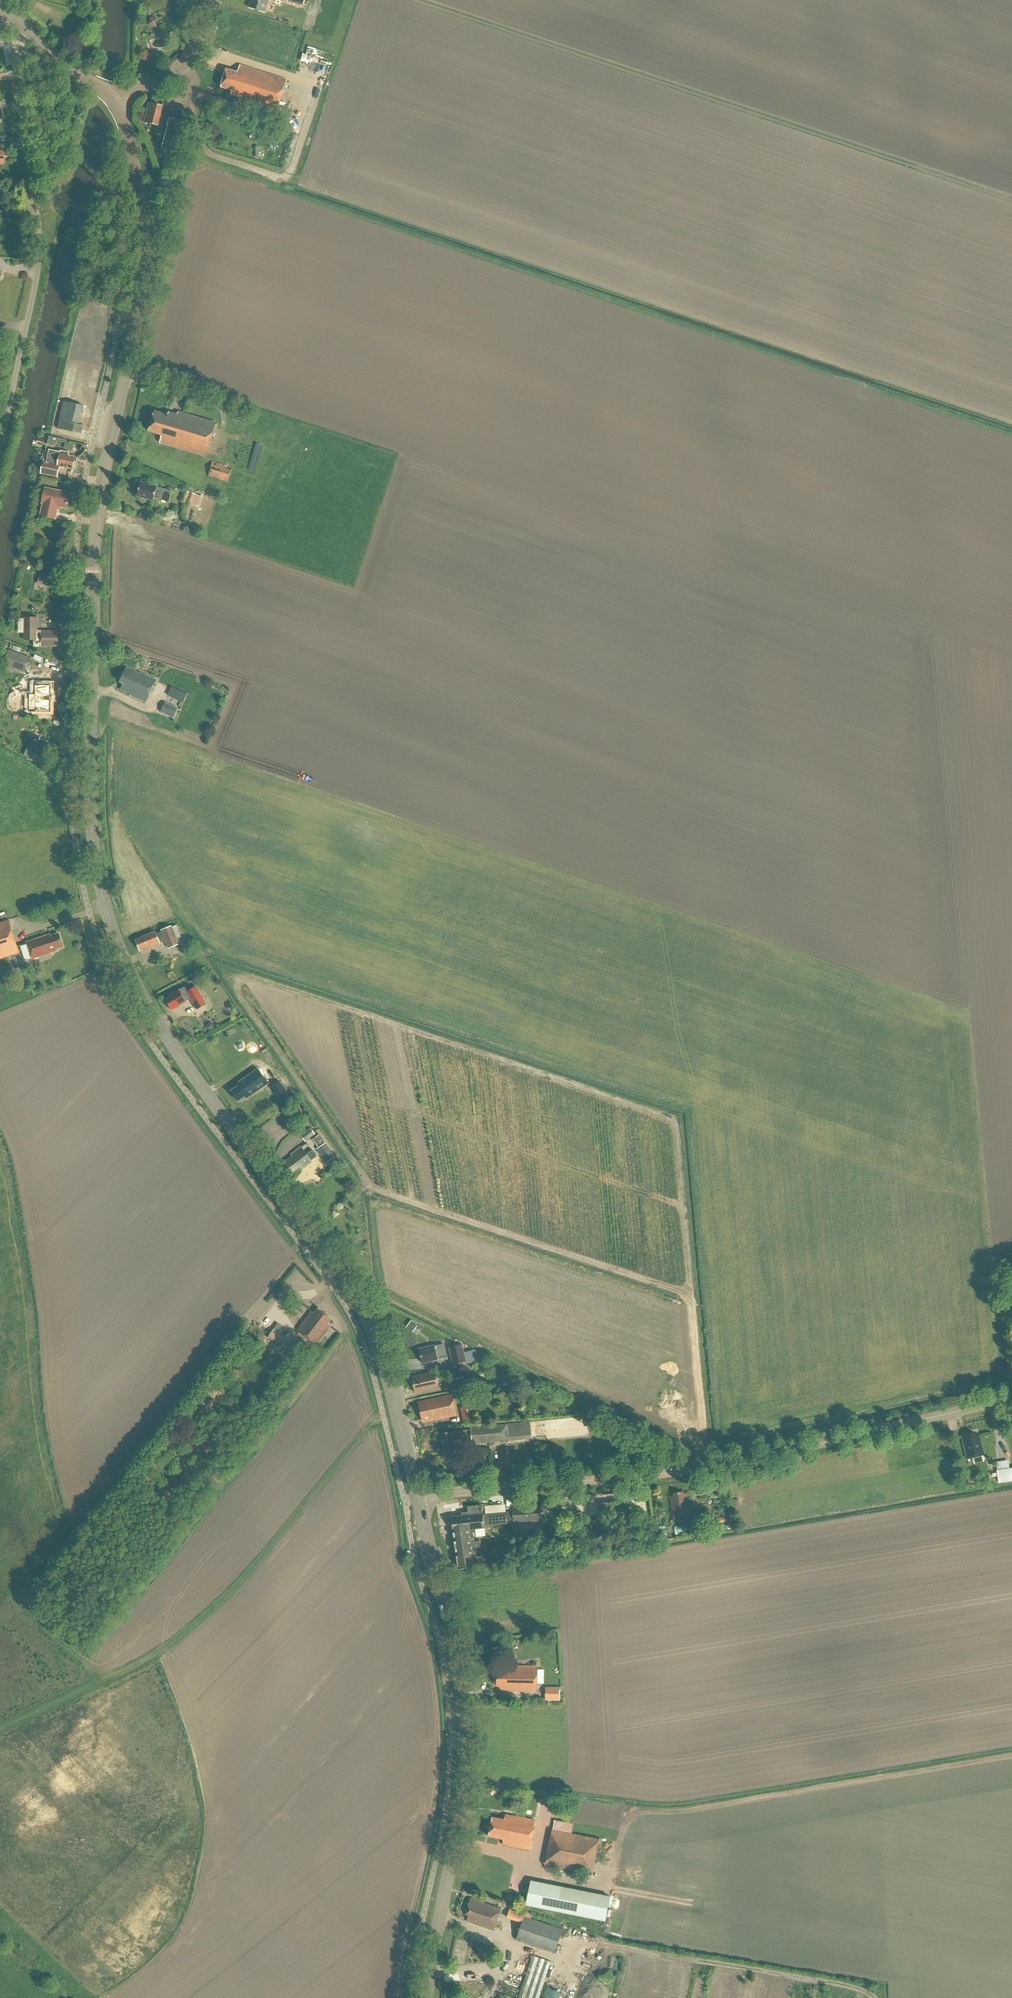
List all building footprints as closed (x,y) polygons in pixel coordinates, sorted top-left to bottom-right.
[(249,7),(265,13),(269,0),(252,0),(249,7)] [(238,100),(246,102),(245,103),(276,113),(287,81),(239,66),(237,73),(226,69),(220,87),(232,91),(230,95),(238,97),(238,100)] [(150,104),(145,123),(159,126),(163,107),(150,104)] [(245,104),(242,114),(255,118),(258,109),(245,104)] [(80,425),(84,406),(65,402),(58,429),(81,434),(83,426),(80,425)] [(148,432),(161,436),(159,443),(205,458),(215,424),(177,412),(176,415),(168,412),(167,416),(154,412),(148,432)] [(67,440),(50,436),(48,444),(56,446),(57,441),(66,443),(67,440)] [(76,463),(77,457),(70,456),(71,453),(62,451),(61,452),(50,450),(47,450),(42,474),(59,478),(61,467),(74,470),(75,468),(76,467),(77,464),(76,463)] [(213,462),(209,477),(229,482),(232,468),(213,462)] [(141,483),(137,496),(153,501),(154,498),(160,500),(162,491),(156,489),(157,487),(141,483)] [(43,504),(44,504),(41,516),(56,519),(58,507),(68,509),(71,494),(46,489),(43,504)] [(184,490),(180,501),(192,506),(196,494),(184,490)] [(36,557),(25,553),(23,558),(33,563),(36,557)] [(37,584),(48,587),(51,579),(39,576),(37,584)] [(39,631),(39,618),(25,617),(24,641),(35,641),(35,646),(58,646),(58,631),(39,631)] [(30,658),(9,651),(5,662),(26,670),(30,658)] [(120,690),(131,695),(130,696),(146,703),(156,681),(139,673),(139,674),(126,668),(119,682),(123,684),(120,690)] [(39,710),(50,711),(50,701),(51,701),(51,696),(50,696),(50,688),(33,688),(33,693),(26,693),(26,708),(39,708),(39,710)] [(186,693),(174,688),(170,696),(182,702),(186,693)] [(178,708),(166,702),(161,711),(174,717),(178,708)] [(28,758),(38,763),(44,751),(34,746),(28,758)] [(0,923),(0,959),(19,953),(9,920),(0,923)] [(154,932),(135,940),(140,952),(159,944),(159,943),(164,941),(168,949),(178,945),(170,927),(160,931),(161,933),(155,935),(154,932)] [(32,959),(58,950),(57,949),(64,946),(59,934),(49,937),(48,935),(26,943),(32,959)] [(161,999),(177,990),(174,984),(158,993),(161,999)] [(184,988),(165,1000),(171,1010),(190,999),(197,1010),(207,1005),(197,986),(186,992),(184,988)] [(240,1086),(231,1092),(237,1101),(244,1095),(246,1098),(260,1088),(261,1089),(271,1082),(261,1068),(238,1083),(240,1086)] [(292,1098),(280,1081),(271,1088),(283,1105),(292,1098)] [(305,1142),(315,1135),(310,1128),(301,1136),(305,1142)] [(319,1147),(325,1140),(318,1134),(312,1141),(319,1147)] [(317,1149),(327,1163),(336,1157),(326,1143),(317,1149)] [(313,1150),(309,1154),(307,1155),(306,1153),(304,1154),(300,1148),(291,1155),(292,1157),(286,1161),(288,1164),(285,1166),(291,1173),(299,1167),(301,1169),(310,1163),(310,1162),(318,1156),(313,1150)] [(332,1325),(328,1323),(332,1317),(319,1307),(315,1313),(312,1311),(297,1331),(316,1346),(332,1325)] [(407,1327),(413,1330),(416,1324),(410,1321),(407,1327)] [(268,1337),(280,1346),(286,1337),(284,1336),(288,1330),(278,1323),(268,1337)] [(434,1345),(419,1349),(423,1363),(448,1357),(444,1343),(434,1345)] [(462,1344),(449,1347),(454,1364),(467,1361),(462,1344)] [(419,1375),(411,1377),(414,1392),(438,1387),(435,1372),(426,1374),(423,1372),(420,1373),(419,1375)] [(451,1380),(453,1392),(466,1390),(464,1378),(451,1380)] [(441,1419),(440,1418),(455,1415),(451,1396),(419,1404),(423,1421),(427,1420),(427,1419),(433,1418),(434,1420),(435,1419),(435,1420),(441,1419)] [(461,1408),(464,1422),(475,1419),(472,1405),(461,1408)] [(471,1439),(471,1444),(533,1438),(531,1422),(469,1428),(470,1430),(451,1431),(439,1433),(443,1452),(455,1450),(454,1442),(471,1439)] [(966,1435),(966,1436),(962,1437),(967,1459),(983,1455),(979,1436),(974,1437),(973,1433),(966,1435)] [(996,1470),(999,1483),(1011,1481),(1011,1468),(996,1470)] [(672,1496),(669,1496),(673,1520),(689,1518),(685,1493),(682,1494),(681,1491),(672,1493),(672,1496)] [(451,1517),(458,1569),(478,1567),(475,1548),(481,1547),(480,1541),(475,1542),(473,1532),(468,1533),(467,1530),(484,1528),(483,1525),(541,1521),(540,1505),(511,1507),(512,1512),(482,1514),(481,1505),(467,1507),(467,1512),(461,1513),(462,1515),(451,1517)] [(734,1515),(706,1520),(707,1525),(735,1521),(734,1515)] [(701,1520),(687,1522),(689,1533),(703,1531),(701,1520)] [(496,1684),(499,1684),(499,1691),(537,1691),(537,1666),(513,1666),(513,1667),(496,1667),(496,1684)] [(559,1700),(560,1688),(553,1688),(553,1692),(545,1692),(545,1700),(559,1700)] [(535,1821),(506,1815),(505,1820),(491,1817),(488,1836),(503,1839),(502,1845),(529,1850),(535,1821)] [(599,1839),(552,1830),(545,1864),(592,1874),(599,1839)] [(610,1896),(531,1880),(526,1905),(605,1921),(610,1896)] [(464,1914),(467,1915),(465,1921),(491,1931),(499,1909),(469,1899),(464,1914)] [(524,1916),(516,1940),(556,1953),(564,1929),(524,1916)] [(519,1997),(539,1997),(551,1961),(533,1955),(519,1997)] [(543,1997),(557,1997),(559,1991),(546,1987),(543,1997)]
